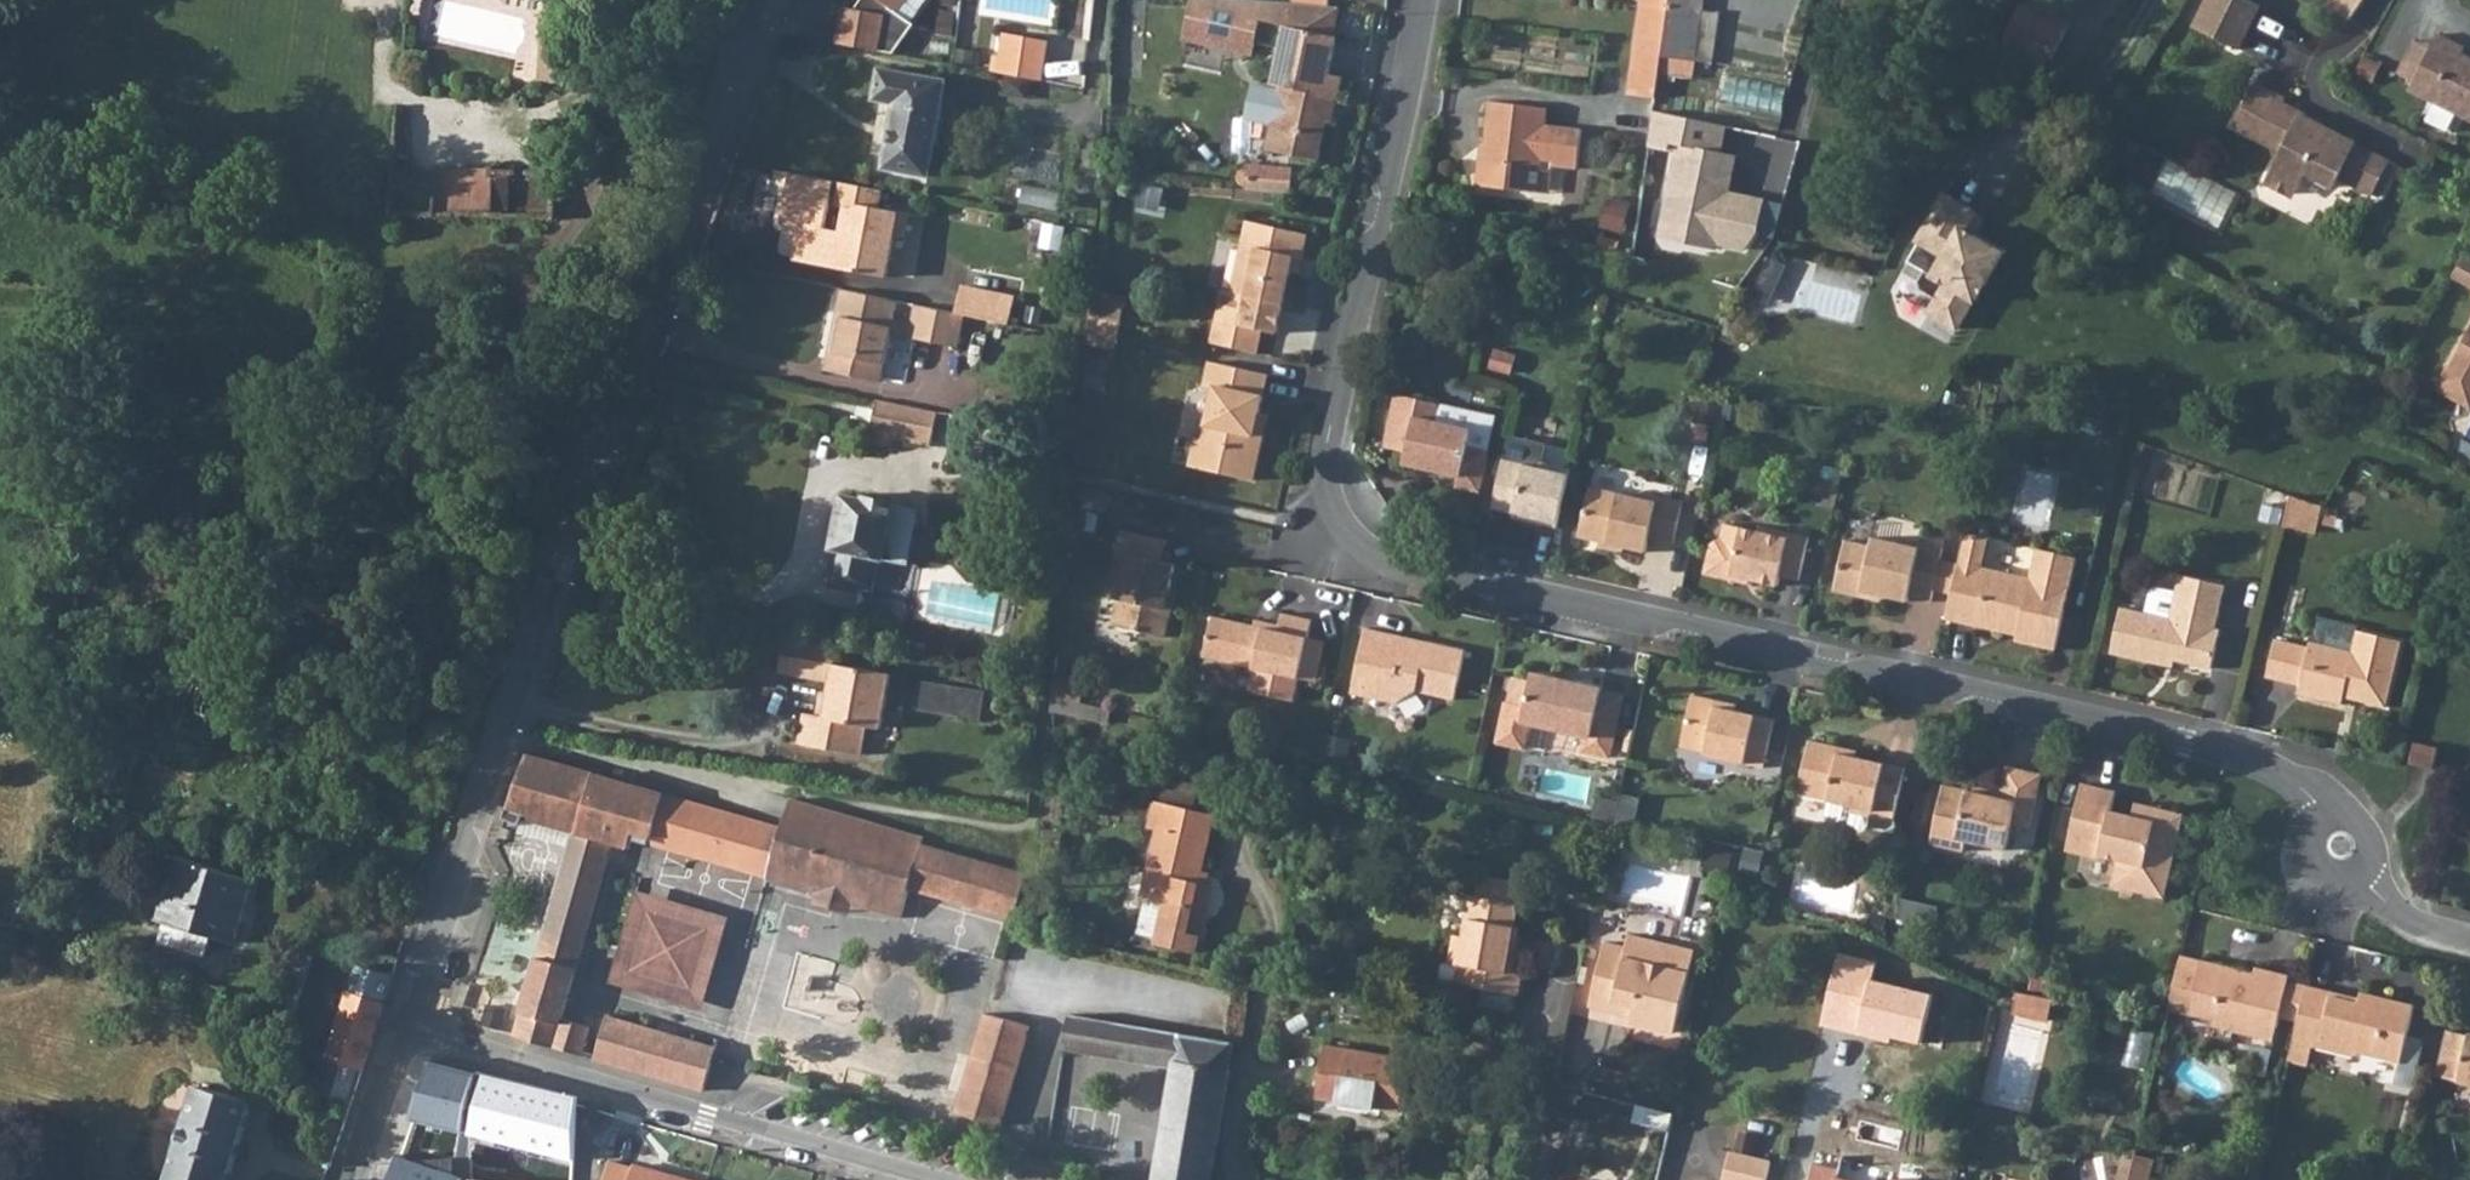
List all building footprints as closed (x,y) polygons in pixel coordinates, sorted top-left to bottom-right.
[(856,9),(845,7),(838,43),(879,50),(882,34),(899,46),(914,24),(897,11),(905,0),(863,0),(856,9)] [(1648,9),(1648,5),(1668,8),(1670,0),(1641,0),(1640,8),(1648,9)] [(1701,10),(1702,0),(1670,0),(1668,8),(1661,56),(1693,61),(1711,64),(1719,13),(1701,10)] [(2194,30),(2238,50),(2259,7),(2245,0),(2209,0),(2194,30)] [(2330,7),(2354,23),(2367,0),(2335,0),(2330,7)] [(1661,56),(1668,8),(1648,5),(1648,9),(1640,8),(1639,14),(1647,15),(1639,71),(1658,74),(1661,56)] [(2069,30),(2023,6),(2007,37),(2052,61),(2069,30)] [(1647,15),(1639,14),(1626,94),(1655,98),(1658,74),(1639,71),(1647,15)] [(1329,74),(1337,37),(1285,25),(1271,84),(1280,86),(1266,149),(1318,161),(1327,122),(1332,99),(1339,100),(1344,78),(1329,74)] [(998,29),(990,70),(1039,79),(1047,37),(998,29)] [(894,53),(899,46),(882,34),(879,50),(894,53)] [(2409,89),(2469,120),(2469,59),(2461,54),(2465,48),(2438,34),(2430,49),(2414,81),(2409,89)] [(567,83),(569,41),(539,39),(537,82),(567,83)] [(2414,81),(2430,49),(2414,40),(2398,73),(2414,81)] [(1690,79),(1693,61),(1661,56),(1658,74),(1690,79)] [(946,81),(880,69),(875,100),(896,104),(884,168),(930,176),(946,81)] [(2286,100),(2255,85),(2235,125),(2283,150),(2269,177),(2273,187),(2288,194),(2298,191),(2307,174),(2335,188),(2340,178),(2374,195),(2390,163),(2356,146),(2357,144),(2282,107),(2286,100)] [(1333,123),(1339,100),(1332,99),(1327,122),(1333,123)] [(1490,100),(1485,144),(1489,145),(1487,158),(1479,164),(1477,184),(1529,190),(1532,167),(1541,168),(1542,159),(1554,160),(1553,165),(1577,168),(1582,128),(1546,124),(1548,107),(1490,100)] [(1726,127),(1652,111),(1649,147),(1674,153),(1658,235),(1744,251),(1758,230),(1765,198),(1729,191),(1736,155),(1721,152),(1726,127)] [(2136,134),(2123,127),(2114,142),(2127,150),(2136,134)] [(1485,144),(1481,144),(1479,164),(1487,158),(1489,145),(1485,144)] [(436,169),(433,218),(491,219),(492,172),(492,170),(436,169)] [(492,172),(491,219),(506,219),(507,172),(492,172)] [(554,220),(555,173),(529,172),(528,219),(554,220)] [(793,173),(783,222),(804,226),(802,236),(799,238),(795,260),(887,277),(894,236),(904,238),(908,214),(880,208),(883,190),(793,173)] [(1977,211),(1946,193),(1918,240),(1921,241),(1909,261),(1925,270),(1919,281),(1921,289),(1937,299),(1929,312),(1958,328),(1975,300),(1976,300),(2004,252),(1976,236),(1970,246),(1960,240),(1977,211)] [(1309,234),(1247,220),(1231,292),(1222,290),(1211,343),(1258,353),(1263,330),(1278,333),(1292,271),(1295,258),(1303,260),(1309,234)] [(1877,242),(1849,228),(1843,240),(1871,254),(1877,242)] [(1759,297),(1775,303),(1791,262),(1774,255),(1759,297)] [(2464,255),(2453,276),(2469,286),(2469,258),(2464,255)] [(1303,260),(1295,258),(1292,271),(1300,273),(1303,260)] [(991,293),(964,287),(958,314),(1009,324),(1014,297),(1005,295),(1004,301),(990,298),(991,293)] [(892,334),(894,322),(899,301),(843,289),(834,333),(840,335),(832,372),(882,382),(892,334)] [(1095,290),(1094,295),(1125,302),(1126,297),(1095,290)] [(1005,295),(991,293),(990,298),(1004,301),(1005,295)] [(1125,302),(1094,295),(1091,316),(1121,322),(1125,302)] [(912,326),(916,305),(899,301),(894,322),(912,326)] [(909,338),(958,348),(965,315),(916,305),(912,326),(909,338)] [(894,322),(892,334),(909,338),(912,326),(894,322)] [(2437,389),(2469,407),(2469,328),(2437,389)] [(832,372),(840,335),(834,333),(826,371),(832,372)] [(1116,343),(1088,336),(1087,341),(1115,348),(1116,343)] [(1260,413),(1269,374),(1210,361),(1205,385),(1215,387),(1204,439),(1197,437),(1190,466),(1254,480),(1264,436),(1255,434),(1260,413)] [(1397,394),(1385,447),(1407,452),(1405,464),(1459,476),(1457,486),(1480,491),(1488,453),(1468,448),(1476,412),(1397,394)] [(871,432),(870,442),(893,446),(894,437),(900,405),(877,401),(871,432)] [(894,437),(932,444),(938,412),(900,405),(894,437)] [(1497,417),(1476,412),(1468,448),(1488,453),(1497,417)] [(1268,415),(1260,413),(1255,434),(1264,436),(1268,415)] [(1541,467),(1505,459),(1494,508),(1515,513),(1539,519),(1538,523),(1557,527),(1571,469),(1542,462),(1541,467)] [(1641,498),(1591,487),(1579,537),(1601,542),(1625,547),(1647,552),(1650,539),(1674,544),(1684,502),(1642,492),(1641,498)] [(845,494),(834,549),(836,549),(830,581),(873,590),(880,558),(909,564),(920,508),(845,494)] [(2314,504),(2291,496),(2284,527),(2308,532),(2314,504)] [(2321,506),(2314,504),(2308,532),(2315,534),(2321,506)] [(1539,519),(1515,513),(1514,517),(1538,523),(1539,519)] [(1809,538),(1760,526),(1759,531),(1725,524),(1722,537),(1711,544),(1704,574),(1726,579),(1732,575),(1778,586),(1780,576),(1799,580),(1809,538)] [(1163,561),(1167,540),(1122,530),(1117,554),(1126,555),(1116,598),(1119,599),(1114,625),(1166,637),(1172,609),(1166,607),(1171,588),(1176,564),(1163,561)] [(1965,533),(1958,564),(1951,593),(1946,619),(2002,632),(2003,627),(2018,631),(2016,641),(2055,650),(2076,558),(2037,549),(2030,578),(1982,568),(1989,538),(1965,533)] [(1873,537),(1871,546),(1846,540),(1834,591),(1862,597),(1864,591),(1882,596),(1908,602),(1909,597),(1931,602),(1934,590),(1941,560),(1943,548),(1920,543),(1919,548),(1873,537)] [(1625,547),(1601,542),(1600,547),(1624,553),(1625,547)] [(1941,560),(1934,590),(1951,593),(1958,564),(1941,560)] [(2225,585),(2180,575),(2176,592),(2170,618),(2145,613),(2121,607),(2111,653),(2162,665),(2163,658),(2175,660),(2212,668),(2220,629),(2216,628),(2225,585)] [(2176,592),(2151,586),(2145,613),(2170,618),(2176,592)] [(1176,589),(1171,588),(1166,607),(1172,609),(1176,589)] [(1882,596),(1864,591),(1862,597),(1881,602),(1882,596)] [(1299,678),(1308,637),(1312,620),(1283,613),(1280,625),(1279,631),(1255,626),(1213,617),(1204,657),(1254,668),(1250,691),(1294,701),(1299,678)] [(2275,640),(2266,678),(2300,686),(2298,694),(2342,705),(2344,697),(2346,688),(2359,691),(2357,700),(2386,707),(2402,640),(2358,630),(2359,628),(2317,618),(2312,642),(2310,642),(2309,648),(2275,640)] [(1255,626),(1279,631),(1280,625),(1256,620),(1255,626)] [(1366,629),(1351,694),(1398,704),(1417,692),(1455,700),(1466,651),(1425,642),(1423,652),(1404,648),(1406,642),(1388,638),(1389,634),(1366,629)] [(1423,652),(1425,642),(1389,634),(1388,638),(1406,642),(1404,648),(1423,652)] [(1308,637),(1299,678),(1317,682),(1326,641),(1308,637)] [(882,729),(892,674),(837,665),(840,647),(786,638),(780,673),(833,682),(831,693),(827,717),(819,716),(812,715),(806,746),(862,756),(867,727),(882,729)] [(2175,660),(2163,658),(2162,665),(2174,667),(2175,660)] [(1610,758),(1624,696),(1602,691),(1603,688),(1534,673),(1532,681),(1514,677),(1506,702),(1508,702),(1497,743),(1525,749),(1530,724),(1586,736),(1582,752),(1610,758)] [(1078,686),(1054,681),(1053,696),(1074,701),(1078,686)] [(985,692),(922,682),(918,709),(981,719),(985,692)] [(2346,688),(2344,697),(2357,700),(2359,691),(2346,688)] [(824,692),(819,716),(827,717),(831,693),(824,692)] [(1764,768),(1775,720),(1736,711),(1717,707),(1718,701),(1692,695),(1681,746),(1705,751),(1704,754),(1764,768)] [(1051,709),(1108,722),(1111,709),(1074,701),(1053,696),(1051,709)] [(1737,705),(1718,701),(1717,707),(1736,711),(1737,705)] [(806,714),(800,745),(806,746),(812,715),(806,714)] [(1867,816),(1894,822),(1906,769),(1857,758),(1841,754),(1842,748),(1810,741),(1798,794),(1828,801),(1824,817),(1829,823),(1859,829),(1864,826),(1867,816)] [(2433,769),(2438,749),(2414,743),(2410,764),(2433,769)] [(1842,748),(1841,754),(1857,758),(1858,752),(1842,748)] [(911,889),(1016,919),(1029,874),(923,844),(925,838),(811,805),(809,812),(789,806),(783,827),(667,794),(528,754),(505,819),(522,825),(525,817),(574,832),(515,1036),(582,1055),(590,1026),(563,1018),(614,844),(630,849),(635,831),(770,871),(768,879),(818,894),(824,895),(826,888),(850,895),(848,902),(854,904),(902,918),(911,889)] [(2031,829),(2043,775),(2007,767),(2001,792),(1986,789),(1985,795),(1944,785),(1930,845),(1964,852),(1967,842),(2007,851),(2013,825),(2031,829)] [(1198,789),(1161,781),(1156,800),(1194,809),(1198,789)] [(2116,791),(2081,783),(2066,851),(2099,859),(2100,856),(2119,860),(2113,886),(2164,897),(2183,813),(2156,807),(2153,820),(2132,815),(2111,811),(2116,791)] [(809,812),(811,805),(792,799),(789,806),(809,812)] [(1195,953),(1211,885),(1205,884),(1198,882),(1201,870),(1212,821),(1192,816),(1194,809),(1156,800),(1150,827),(1158,829),(1142,897),(1166,902),(1156,944),(1176,948),(1195,953)] [(2132,815),(2153,820),(2156,807),(2135,802),(2132,815)] [(1214,814),(1194,809),(1192,816),(1212,821),(1214,814)] [(178,857),(159,920),(166,923),(213,936),(235,943),(243,916),(232,913),(243,876),(178,857)] [(1208,872),(1201,870),(1198,882),(1205,884),(1208,872)] [(254,879),(243,876),(232,913),(243,916),(254,879)] [(1518,883),(1481,876),(1477,895),(1515,901),(1518,883)] [(824,895),(818,894),(816,903),(851,914),(854,904),(848,902),(850,895),(826,888),(824,895)] [(730,917),(637,890),(610,983),(704,1010),(730,917)] [(1473,894),(1465,936),(1458,935),(1453,963),(1460,965),(1456,983),(1484,987),(1513,992),(1519,994),(1522,974),(1516,972),(1521,945),(1519,945),(1512,944),(1515,925),(1519,902),(1515,901),(1477,895),(1473,894)] [(160,943),(207,957),(213,936),(166,923),(160,943)] [(1522,927),(1515,925),(1512,944),(1519,945),(1522,927)] [(1631,1022),(1676,1032),(1696,951),(1629,935),(1626,948),(1605,942),(1590,1007),(1612,1012),(1615,1003),(1635,1007),(1632,1017),(1631,1022)] [(1876,961),(1840,952),(1822,1028),(1888,1044),(1890,1037),(1925,1046),(1937,993),(1872,978),(1876,961)] [(2212,1020),(2211,1026),(2274,1041),(2280,1017),(2288,981),(2289,975),(2256,967),(2254,973),(2253,979),(2242,976),(2243,971),(2181,956),(2169,1010),(2212,1020)] [(1449,981),(1456,983),(1460,965),(1453,963),(1448,964),(1443,965),(1441,977),(1445,980),(1449,981)] [(2253,979),(2254,973),(2243,971),(2242,976),(2253,979)] [(2298,1021),(2306,985),(2288,981),(2280,1017),(2298,1021)] [(2293,1042),(2354,1056),(2358,1053),(2401,1063),(2415,1004),(2361,991),(2358,1002),(2330,996),(2331,991),(2306,985),(2298,1021),(2293,1042)] [(1513,992),(1484,987),(1482,1004),(1510,1009),(1513,992)] [(352,1106),(365,1068),(376,1035),(386,1005),(351,993),(330,1056),(341,1060),(328,1099),(352,1106)] [(2054,999),(2020,993),(2016,1015),(2050,1022),(2054,999)] [(301,1000),(290,997),(287,1009),(298,1012),(301,1000)] [(1615,1003),(1612,1012),(1632,1017),(1635,1007),(1615,1003)] [(1030,1026),(985,1013),(956,1113),(1001,1126),(1030,1026)] [(1085,1048),(1091,1018),(1070,1014),(1065,1044),(1085,1048)] [(609,1017),(597,1060),(704,1090),(713,1060),(717,1048),(609,1017)] [(1064,1048),(1175,1067),(1181,1033),(1091,1018),(1085,1048),(1065,1044),(1064,1048)] [(2469,1033),(2469,1035),(2446,1030),(2435,1077),(2469,1085),(2469,1033)] [(1175,1067),(1156,1179),(1211,1179),(1233,1042),(1181,1033),(1175,1067)] [(1399,1110),(1408,1059),(1328,1046),(1320,1097),(1399,1110)] [(341,1060),(330,1056),(319,1090),(328,1099),(341,1060)] [(475,1076),(433,1065),(418,1120),(461,1132),(475,1076)] [(579,1096),(487,1073),(472,1135),(573,1161),(579,1096)] [(253,1102),(198,1086),(171,1179),(173,1179),(230,1179),(253,1102)] [(1770,1161),(1730,1152),(1723,1179),(1766,1179),(1770,1161)] [(402,1156),(394,1179),(463,1179),(464,1178),(402,1156)] [(2135,1156),(2133,1163),(2130,1179),(2150,1179),(2155,1161),(2135,1156)] [(1840,1170),(1838,1170),(1837,1175),(1812,1169),(1810,1179),(1896,1179),(1892,1179),(1894,1173),(1842,1160),(1840,1170)] [(635,1165),(634,1167),(611,1161),(606,1179),(688,1179),(635,1165)] [(2123,1161),(2119,1179),(2130,1179),(2133,1163),(2123,1161)] [(1812,1169),(1837,1175),(1838,1170),(1813,1164),(1812,1169)]
